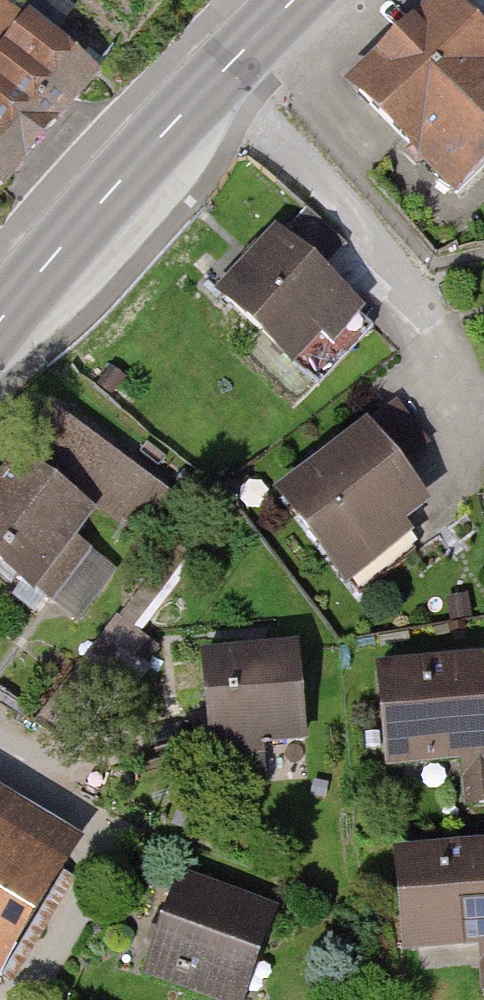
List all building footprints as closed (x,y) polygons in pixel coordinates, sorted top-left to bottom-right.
[(358,91),(457,193),(483,167),(483,0),(452,0),(358,91)] [(19,12),(5,56),(0,61),(0,183),(3,186),(95,74),(19,12)] [(307,209),(280,238),(319,276),(347,247),(307,209)] [(280,238),(225,296),(290,357),(345,299),(319,276),(280,238)] [(372,325),(345,299),(290,357),(318,384),(370,327),(372,325)] [(56,425),(37,451),(133,522),(152,497),(56,425)] [(367,437),(285,499),(338,568),(394,525),(420,506),(367,437)] [(0,491),(0,567),(31,589),(32,587),(48,599),(85,551),(69,540),(88,514),(21,464),(0,491)] [(394,525),(338,568),(359,595),(415,553),(394,525)] [(296,652),(206,660),(212,732),(214,746),(303,738),(296,652)] [(385,680),(392,760),(464,753),(469,802),(483,801),(483,670),(385,680)] [(2,976),(64,872),(0,835),(0,975),(2,976)] [(401,863),(409,943),(482,936),(483,955),(483,855),(401,863)] [(259,913),(184,886),(154,970),(229,997),(259,913)]
